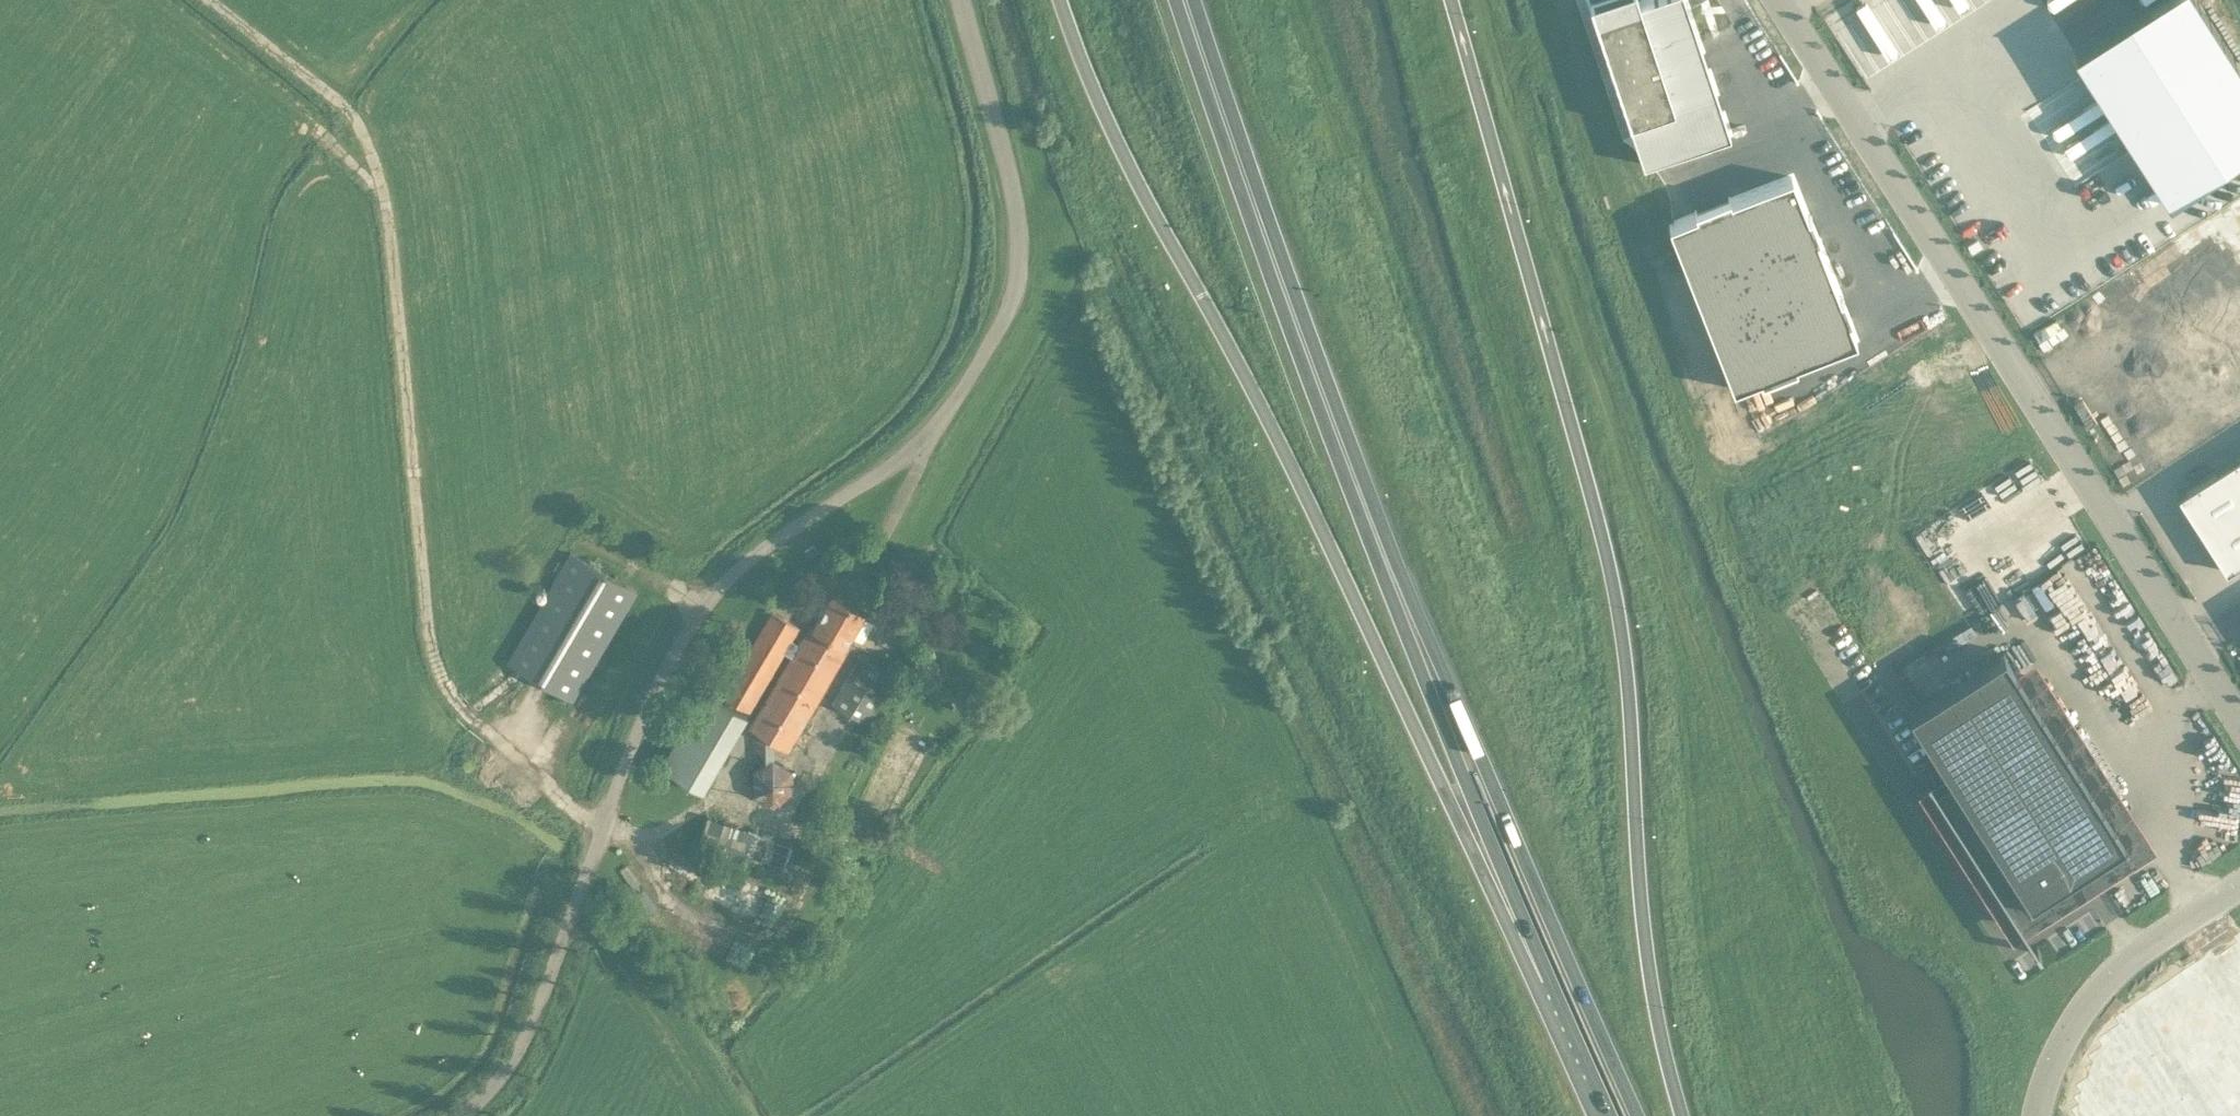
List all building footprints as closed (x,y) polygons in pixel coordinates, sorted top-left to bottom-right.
[(1642,160),(1729,131),(1685,0),(1589,0),(1642,160)] [(2198,0),(2146,0),(2071,48),(2166,196),(2239,150),(2239,66),(2198,0)] [(1911,131),(1899,138),(1906,151),(1918,145),(1911,131)] [(1728,193),(1693,207),(1694,210),(1667,221),(1732,385),(1759,374),(1760,377),(1795,364),(1794,360),(1855,336),(1847,316),(1850,315),(1842,293),(1838,294),(1815,235),(1818,233),(1810,211),(1806,213),(1790,172),(1729,197),(1728,193)] [(2114,306),(2182,411),(2212,392),(2226,415),(2239,406),(2239,300),(2206,247),(2114,306)] [(2166,454),(2226,415),(2212,392),(2182,411),(2151,431),(2166,454)] [(2223,462),(2239,489),(2239,468),(2232,457),(2223,462)] [(2239,505),(2239,489),(2223,462),(2176,492),(2200,530),(2239,505)] [(2200,530),(2224,568),(2239,558),(2239,505),(2200,530)] [(812,542),(803,548),(809,556),(817,550),(812,542)] [(634,587),(569,550),(506,659),(571,697),(634,587)] [(818,614),(812,625),(808,622),(798,640),(790,652),(749,723),(787,746),(846,645),(843,643),(862,611),(831,593),(824,605),(819,614),(818,614)] [(770,608),(721,693),(748,708),(783,648),(790,652),(798,640),(790,636),(797,623),(770,608)] [(2123,835),(2002,647),(1907,707),(1950,775),(1928,789),(2013,922),(2057,894),(2049,882),(2123,835)] [(858,651),(831,698),(866,718),(893,671),(858,651)] [(701,787),(746,711),(704,687),(659,763),(701,787)] [(751,766),(751,790),(770,801),(790,789),(791,766),(771,754),(751,766)] [(759,864),(779,871),(791,839),(706,812),(696,839),(760,860),(759,864)] [(1947,911),(1967,904),(1961,888),(1941,895),(1947,911)]
